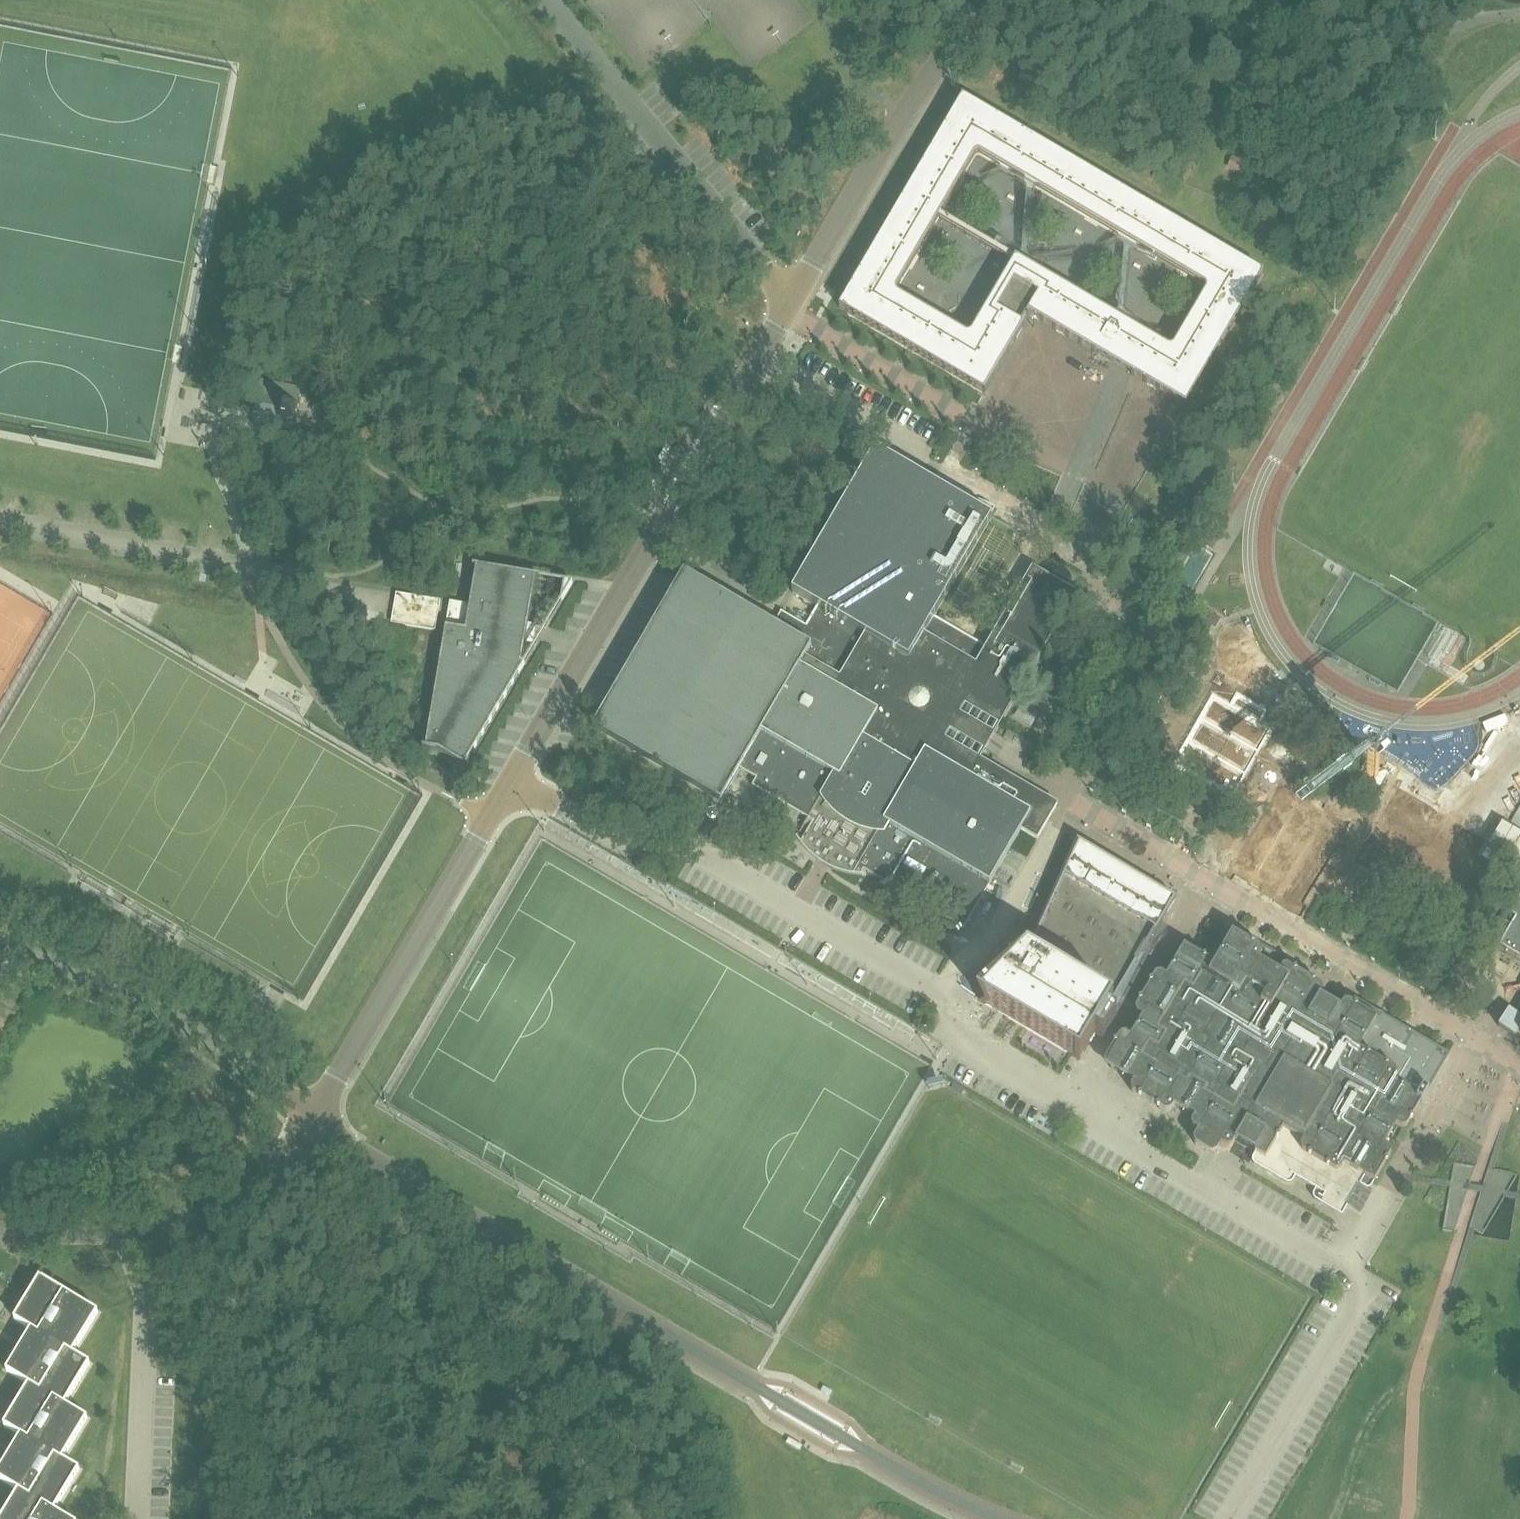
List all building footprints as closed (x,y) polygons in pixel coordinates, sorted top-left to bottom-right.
[(1095,353),(1095,352),(1096,352),(1112,362),(1117,365),(1131,374),(1186,406),(1264,273),(1193,232),(1181,225),(1173,220),(962,96),(839,307),(985,393),(1030,315),(1095,353)] [(293,432),(297,410),(299,398),(301,389),(259,381),(257,391),(251,424),(293,432)] [(752,788),(803,817),(810,821),(800,839),(800,838),(798,839),(804,847),(811,855),(818,862),(827,867),(836,872),(846,875),(855,877),(864,877),(864,875),(862,875),(865,871),(964,929),(1010,850),(1026,859),(1057,806),(980,762),(989,747),(1078,594),(1033,567),(987,647),(934,616),(992,517),(876,449),(845,502),(832,494),(810,530),(824,539),(794,591),(819,605),(808,626),(781,611),(774,624),(684,571),(593,727),(721,802),(740,768),(757,778),(752,788)] [(465,765),(525,664),(523,663),(522,663),(525,642),(534,644),(537,625),(528,623),(536,578),(539,578),(540,577),(473,565),(473,567),(476,568),(470,605),(450,602),(426,747),(422,747),(422,748),(438,751),(467,768),(468,767),(465,765)] [(404,624),(404,625),(435,630),(441,600),(412,595),(407,624),(404,624)] [(1213,692),(1173,762),(1198,776),(1196,780),(1206,786),(1208,782),(1233,796),(1274,726),(1256,716),(1262,707),(1233,690),(1228,700),(1213,692)] [(1281,791),(1236,871),(1279,895),(1284,886),(1301,896),(1342,826),(1316,811),(1319,807),(1309,801),(1306,805),(1281,791)] [(1388,845),(1378,863),(1448,903),(1462,877),(1467,880),(1473,870),(1468,867),(1483,842),(1413,802),(1404,817),(1395,811),(1378,840),(1388,845)] [(1509,824),(1519,831),(1519,805),(1509,824)] [(1176,899),(1087,846),(1079,841),(1078,841),(1026,952),(1003,984),(976,998),(985,1004),(1079,1060),(1176,899)] [(1512,914),(1511,915),(1511,917),(1511,918),(1512,919),(1513,920),(1515,921),(1499,949),(1518,961),(1519,961),(1519,900),(1512,914)] [(1377,1018),(1375,1022),(1349,1007),(1347,1006),(1345,1006),(1343,1007),(1341,1009),(1338,1012),(1318,1001),(1320,997),(1321,994),(1321,992),(1320,990),(1318,989),(1287,971),(1285,970),(1283,970),(1282,971),(1280,972),(1278,976),(1259,965),(1261,961),(1261,959),(1261,957),(1260,955),(1259,954),(1253,951),(1257,945),(1232,931),(1215,960),(1217,961),(1213,967),(1184,950),(1166,981),(1161,978),(1160,977),(1158,978),(1157,979),(1155,980),(1137,1011),(1137,1013),(1137,1016),(1138,1018),(1139,1019),(1143,1021),(1134,1035),(1131,1040),(1126,1038),(1125,1037),(1123,1037),(1121,1038),(1120,1040),(1105,1066),(1098,1077),(1166,1116),(1168,1117),(1170,1116),(1171,1115),(1175,1110),(1195,1121),(1192,1126),(1192,1127),(1191,1129),(1192,1131),(1194,1132),(1199,1135),(1194,1143),(1193,1145),(1194,1146),(1194,1148),(1204,1154),(1207,1149),(1217,1156),(1222,1148),(1227,1151),(1228,1151),(1230,1151),(1231,1151),(1233,1150),(1235,1146),(1256,1158),(1253,1163),(1253,1165),(1254,1167),(1255,1168),(1287,1187),(1289,1188),(1291,1188),(1292,1187),(1296,1181),(1317,1194),(1315,1197),(1314,1199),(1314,1201),(1315,1203),(1316,1204),(1321,1207),(1324,1202),(1323,1201),(1325,1198),(1339,1206),(1353,1183),(1357,1185),(1357,1186),(1361,1188),(1365,1181),(1374,1186),(1389,1159),(1390,1157),(1390,1155),(1390,1154),(1389,1153),(1388,1152),(1383,1149),(1396,1128),(1400,1131),(1402,1132),(1404,1131),(1406,1130),(1407,1128),(1447,1058),(1377,1018)] [(1516,1016),(1509,1012),(1498,1030),(1506,1034),(1516,1040),(1518,1037),(1519,1038),(1519,1008),(1516,1016)] [(26,1299),(15,1319),(31,1329),(32,1328),(73,1353),(98,1312),(40,1276),(27,1299),(26,1299)] [(23,1343),(7,1370),(29,1384),(30,1382),(65,1404),(90,1363),(73,1353),(32,1328),(31,1329),(23,1343)] [(29,1384),(4,1425),(21,1435),(22,1434),(63,1459),(88,1417),(65,1404),(30,1382),(29,1384)] [(0,1470),(0,1478),(18,1490),(54,1511),(55,1510),(80,1469),(63,1459),(22,1434),(21,1435),(0,1470)] [(1,1518),(70,1518),(55,1510),(54,1511),(18,1490),(1,1518)]
